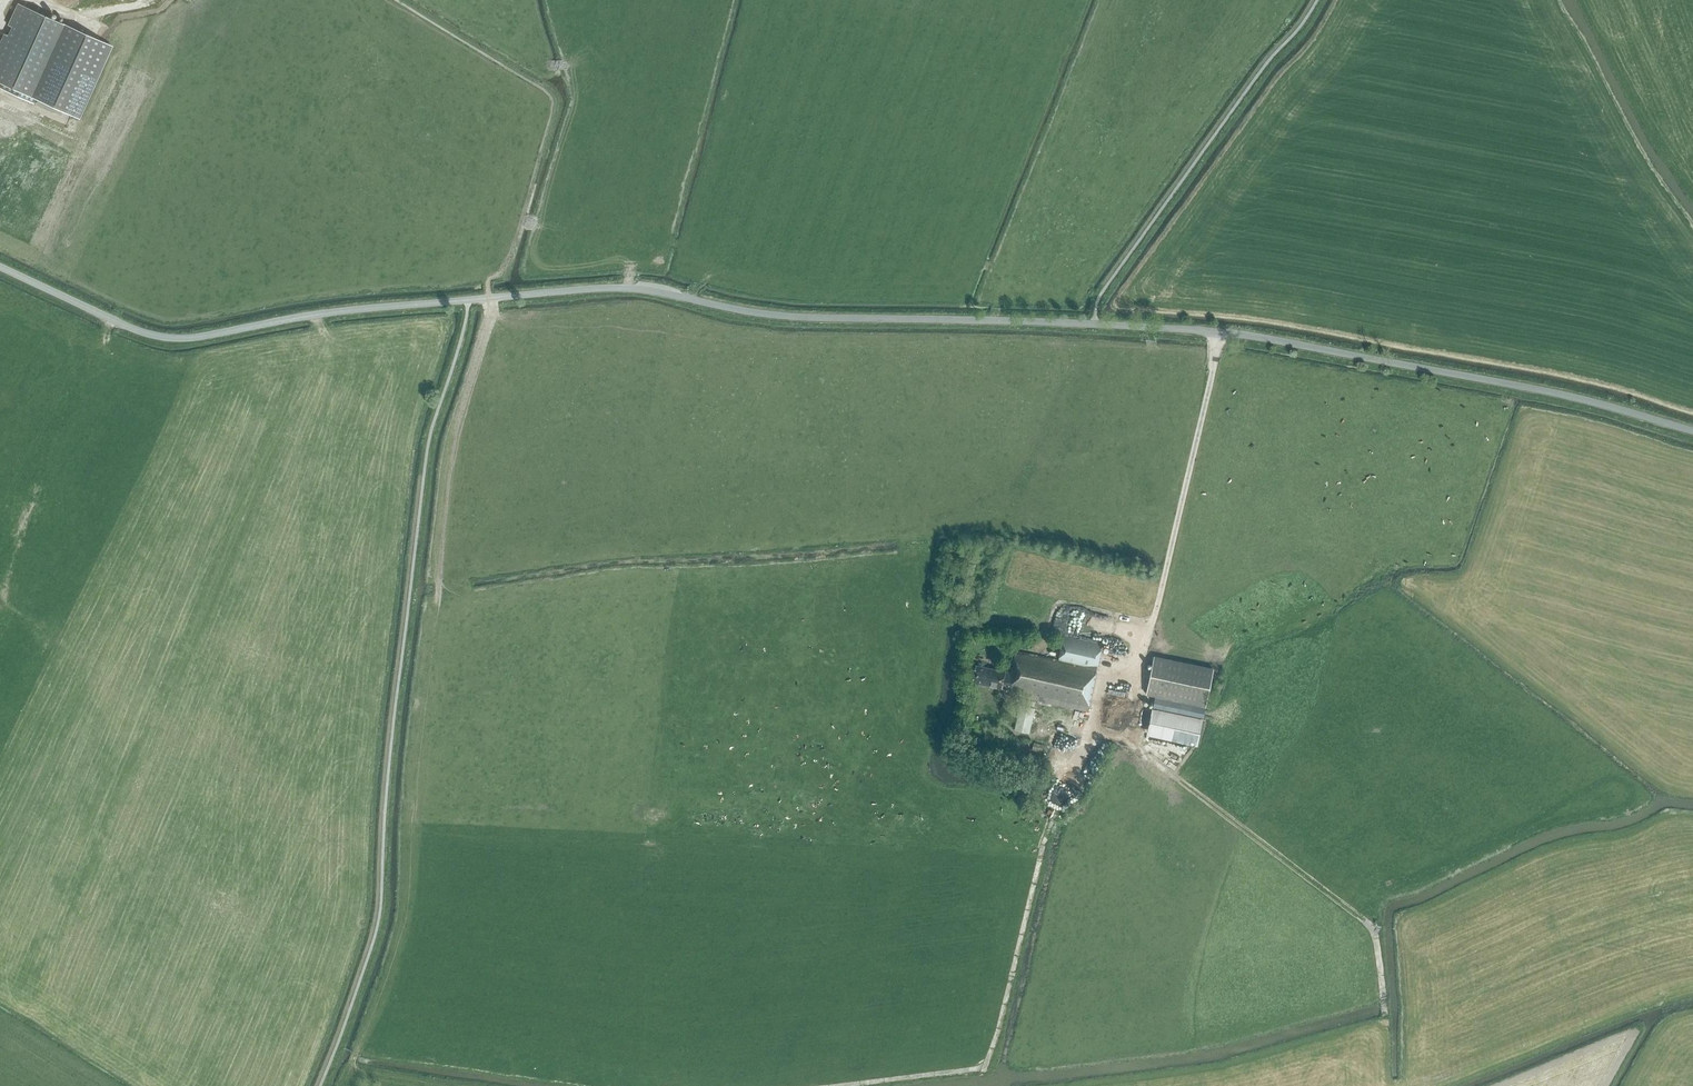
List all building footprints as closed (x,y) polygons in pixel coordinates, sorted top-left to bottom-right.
[(109,45),(18,4),(8,25),(11,27),(7,35),(4,34),(0,42),(0,83),(77,117),(109,45)] [(1088,712),(1102,645),(1065,637),(1060,661),(1015,651),(1010,673),(977,665),(973,682),(1005,689),(1004,697),(1012,699),(1013,695),(1088,712)] [(1205,707),(1213,669),(1154,656),(1145,695),(1155,697),(1205,707)] [(1197,745),(1205,707),(1155,697),(1147,734),(1197,745)] [(1015,730),(1027,733),(1031,718),(1037,719),(1039,709),(1020,705),(1015,730)] [(1043,744),(1034,742),(1032,751),(1041,752),(1043,744)]
